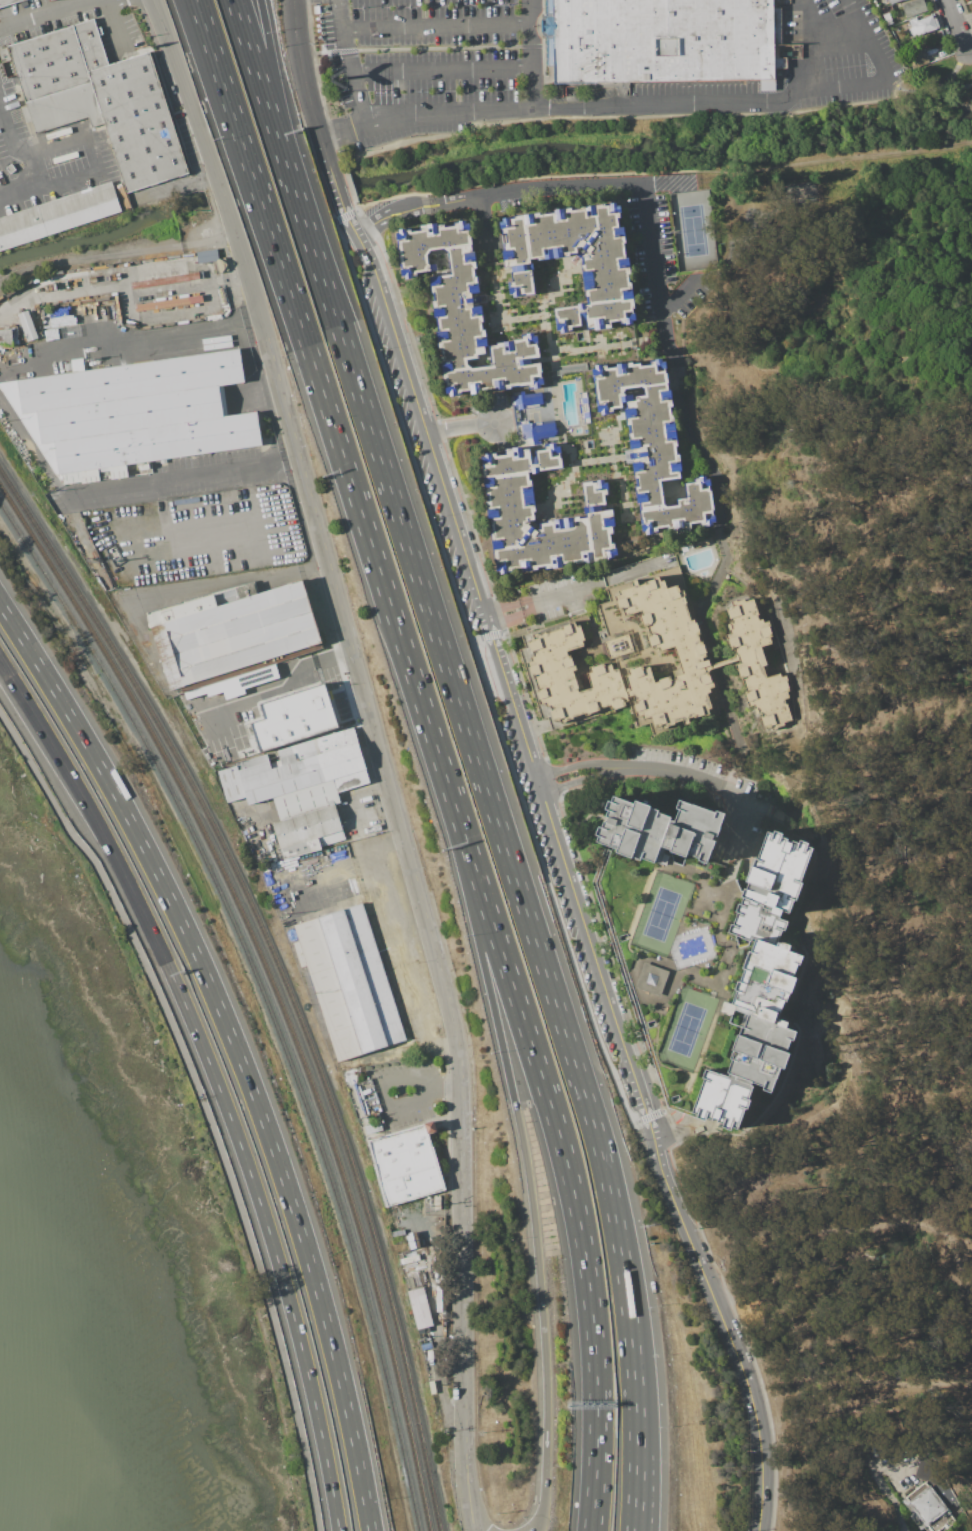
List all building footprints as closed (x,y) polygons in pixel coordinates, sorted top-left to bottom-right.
[(546,15),(546,0),(772,0),(772,8),(780,8),(780,44),(801,44),(802,59),(786,59),(786,69),(774,69),(774,90),(759,91),(759,80),(629,82),(553,83),(553,65),(547,65),(546,37),(540,31),(540,26),(540,22),(546,15)] [(902,4),(912,0),(924,0),(928,10),(907,18),(902,4)] [(879,8),(890,4),(892,11),(888,12),(882,14),(879,8)] [(888,12),(882,14),(887,25),(892,23),(888,12)] [(909,20),(916,18),(917,20),(932,15),(934,19),(936,18),(940,27),(913,37),(910,27),(911,27),(909,20)] [(1,63),(12,59),(27,107),(21,109),(25,122),(32,120),(36,134),(88,117),(92,128),(105,124),(127,193),(189,173),(150,52),(109,65),(94,18),(7,46),(8,47),(0,50),(0,60),(1,63)] [(916,52),(924,50),(929,63),(921,65),(916,52)] [(564,87),(576,86),(576,95),(564,96),(564,87)] [(121,211),(0,251),(0,218),(112,181),(121,211)] [(502,218),(510,217),(510,219),(514,218),(514,216),(540,213),(540,215),(554,213),(554,211),(572,208),(572,211),(579,210),(578,207),(605,203),(605,206),(609,205),(609,203),(617,202),(617,205),(620,205),(621,218),(617,218),(618,226),(623,226),(626,243),(624,244),(626,257),(628,257),(630,274),(628,275),(629,283),(631,282),(635,308),(633,309),(633,313),(635,312),(636,320),(633,321),(633,324),(620,326),(619,322),(611,323),(612,328),(595,331),(594,329),(587,330),(587,326),(572,328),(573,332),(560,334),(560,331),(557,331),(553,308),(578,305),(577,304),(584,303),(585,304),(588,304),(587,297),(585,297),(581,265),(583,265),(582,257),(590,255),(589,246),(577,248),(578,254),(570,255),(570,256),(537,261),(537,259),(531,260),(532,264),(533,270),(532,270),(535,294),(513,297),(513,294),(510,294),(508,282),(512,281),(510,272),(512,272),(511,267),(504,268),(501,250),(503,250),(499,221),(503,221),(502,218)] [(399,229),(406,228),(407,229),(412,229),(412,231),(420,230),(420,225),(437,223),(437,225),(444,224),(445,227),(454,226),(454,223),(459,223),(459,221),(466,220),(466,223),(470,223),(471,231),(469,231),(469,235),(471,235),(473,252),(475,251),(478,269),(474,269),(475,277),(478,276),(480,293),(472,294),(474,307),(481,306),(483,322),(481,322),(482,330),(484,329),(485,336),(486,336),(488,347),(486,347),(487,354),(478,355),(479,358),(467,360),(468,365),(472,368),(492,365),(489,346),(497,345),(497,343),(513,341),(513,340),(522,339),(521,336),(527,335),(526,334),(533,333),(534,336),(537,336),(538,342),(537,343),(537,347),(539,347),(540,358),(531,359),(531,364),(540,363),(542,373),(540,373),(541,377),(542,376),(543,384),(541,385),(541,388),(529,390),(528,386),(510,388),(510,389),(494,391),(494,390),(480,392),(481,394),(470,395),(469,391),(462,392),(462,395),(447,397),(447,394),(444,394),(443,386),(446,386),(446,382),(443,383),(436,330),(439,330),(437,320),(435,320),(433,300),(435,300),(434,295),(432,295),(429,276),(451,273),(448,251),(443,249),(430,251),(427,255),(429,264),(436,263),(437,272),(431,273),(431,271),(418,273),(418,276),(413,277),(413,280),(405,281),(405,278),(402,278),(397,244),(399,244),(399,240),(397,241),(396,233),(399,232),(399,229)] [(196,252),(198,263),(217,260),(215,249),(196,252)] [(198,279),(198,273),(178,275),(179,281),(198,279)] [(18,314),(29,310),(38,338),(28,341),(18,314)] [(5,345),(0,344),(0,330),(12,329),(13,344),(5,345)] [(55,475),(0,389),(0,382),(72,372),(70,360),(83,358),(85,371),(240,348),(245,382),(224,385),(228,416),(257,411),(262,445),(137,463),(139,475),(81,484),(81,481),(63,484),(62,474),(55,475)] [(590,366),(606,363),(606,368),(615,367),(615,364),(638,361),(639,366),(649,364),(649,360),(660,359),(661,362),(664,361),(667,390),(669,389),(681,478),(660,481),(663,507),(677,505),(676,499),(686,497),(684,483),(693,482),(692,477),(708,475),(715,525),(700,527),(699,522),(689,523),(689,529),(667,532),(666,527),(656,528),(656,533),(641,535),(631,462),(625,463),(623,450),(629,449),(623,407),(612,409),(613,413),(597,415),(590,366)] [(511,396),(513,396),(512,393),(525,391),(526,394),(541,392),(542,393),(544,393),(546,403),(539,404),(540,407),(515,410),(515,406),(512,406),(511,396)] [(517,425),(521,425),(520,422),(529,420),(529,424),(554,420),(555,428),(558,428),(560,441),(522,447),(520,447),(517,425)] [(616,559),(608,560),(608,558),(594,560),(595,562),(584,563),(584,562),(561,565),(561,566),(545,568),(545,566),(538,567),(538,569),(521,571),(521,570),(507,572),(507,573),(497,574),(491,533),(493,532),(491,518),(488,519),(487,510),(488,510),(487,501),(488,501),(487,495),(484,477),(486,477),(484,464),(483,464),(481,453),(496,451),(496,455),(506,454),(505,449),(520,447),(522,447),(523,449),(530,448),(532,464),(537,463),(536,450),(545,449),(545,447),(549,446),(548,444),(555,444),(556,447),(560,446),(563,469),(529,474),(535,520),(531,520),(531,526),(536,530),(540,529),(540,523),(548,522),(547,520),(579,516),(580,518),(586,517),(586,512),(584,513),(583,507),(585,507),(582,483),(592,482),(597,482),(597,481),(604,480),(605,483),(607,482),(609,496),(605,496),(607,509),(612,509),(615,527),(612,527),(613,536),(609,536),(610,542),(614,542),(616,559)] [(616,595),(620,594),(618,590),(633,586),(631,579),(636,578),(638,584),(654,579),(654,577),(659,576),(661,582),(664,581),(667,589),(678,585),(679,591),(685,590),(686,594),(684,595),(686,603),(685,603),(691,624),(697,622),(700,634),(698,635),(700,641),(702,640),(706,653),(705,654),(706,656),(699,658),(700,662),(708,660),(711,670),(708,671),(712,682),(713,681),(714,686),(709,687),(710,692),(707,693),(712,709),(708,710),(709,715),(704,717),(703,715),(694,718),(694,717),(688,718),(690,723),(684,725),(682,720),(674,723),(674,724),(667,726),(668,728),(662,730),(661,725),(654,727),(651,716),(643,718),(641,714),(638,715),(625,675),(630,674),(628,670),(642,666),(642,668),(650,666),(654,682),(659,680),(659,679),(670,676),(670,677),(683,673),(675,645),(657,651),(656,648),(651,649),(650,646),(649,646),(645,635),(649,633),(647,627),(643,628),(639,616),(642,615),(642,612),(625,617),(623,610),(620,610),(616,595)] [(170,690),(146,616),(213,595),(212,593),(237,585),(238,588),(255,583),(259,594),(301,580),(321,642),(170,690)] [(753,599),(758,615),(757,615),(759,620),(762,619),(764,622),(769,620),(770,626),(768,626),(772,637),(770,637),(772,643),(762,647),(767,664),(763,666),(767,678),(780,673),(782,677),(786,676),(787,680),(787,681),(790,691),(787,692),(789,698),(784,700),(786,704),(787,704),(793,721),(766,730),(760,715),(756,716),(754,709),(756,709),(754,704),(749,705),(745,692),(748,692),(742,675),(740,676),(735,664),(740,663),(737,654),(736,654),(734,649),(732,650),(728,639),(727,639),(726,635),(730,634),(728,630),(730,629),(728,625),(733,623),(731,618),(730,619),(726,608),(731,606),(730,602),(736,600),(737,602),(744,599),(745,601),(753,599)] [(522,635),(573,618),(576,627),(579,625),(584,640),(581,641),(583,646),(566,652),(568,657),(570,656),(573,665),(574,665),(576,669),(573,670),(580,691),(592,687),(587,673),(591,672),(589,667),(594,666),(595,667),(603,664),(603,666),(611,664),(613,670),(617,669),(629,704),(589,717),(587,712),(573,716),(574,718),(561,723),(560,720),(554,722),(549,705),(545,706),(544,703),(540,704),(535,691),(540,689),(535,676),(533,677),(529,666),(527,667),(521,649),(526,647),(522,635)] [(605,641),(628,634),(634,651),(610,658),(605,641)] [(183,692),(185,700),(207,694),(208,696),(223,691),(226,700),(246,694),(244,689),(279,678),(275,664),(183,692)] [(324,682),(338,725),(260,749),(252,723),(264,719),(259,703),(324,682)] [(278,750),(354,727),(371,782),(337,792),(340,801),(334,803),(345,840),(320,847),(321,850),(285,861),(273,823),(281,821),(273,796),(249,804),(247,797),(228,802),(219,771),(237,766),(236,763),(267,754),(271,768),(282,765),(278,750)] [(672,1105),(689,1114),(688,1118),(740,1137),(757,1091),(778,1099),(804,1026),(785,1019),(810,950),(786,941),(821,844),(762,823),(739,887),(736,876),(727,863),(715,859),(730,814),(677,795),(672,809),(608,786),(589,840),(587,845),(608,852),(597,882),(672,1105)] [(249,849),(256,845),(260,852),(253,856),(249,849)] [(294,924),(364,903),(406,1041),(336,1062),(307,966),(301,968),(293,942),(299,940),(294,924)] [(363,1125),(380,1120),(382,1129),(366,1134),(363,1125)] [(385,1207),(365,1140),(433,1120),(436,1131),(427,1133),(444,1190),(385,1207)] [(421,1271),(425,1283),(417,1285),(413,1274),(421,1271)] [(406,1279),(412,1277),(415,1285),(409,1287),(406,1279)] [(432,1325),(416,1329),(406,1291),(422,1287),(432,1325)] [(956,1522),(945,1530),(932,1530),(906,1497),(925,1482),(928,1486),(930,1485),(948,1508),(946,1509),(956,1522)]
